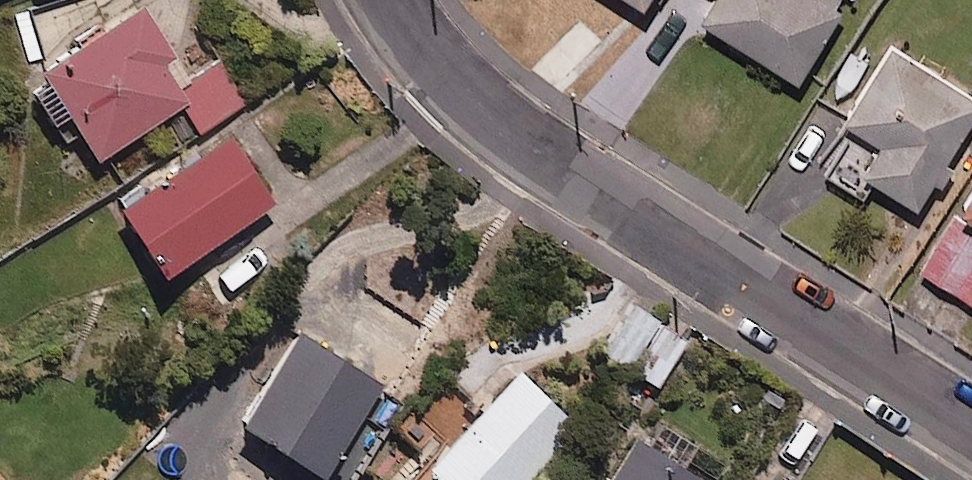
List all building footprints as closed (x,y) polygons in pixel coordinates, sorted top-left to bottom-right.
[(5,11),(36,0),(1,0),(5,11)] [(697,11),(794,72),(839,0),(703,0),(697,11)] [(189,84),(142,13),(25,89),(62,145),(76,136),(97,169),(184,111),(200,136),(242,109),(215,67),(189,84)] [(885,36),(825,128),(812,119),(793,148),(859,191),(873,170),(912,196),(971,103),(971,92),(885,36)] [(277,209),(231,142),(119,218),(165,286),(277,209)] [(953,198),(971,210),(971,169),(953,198)] [(951,213),(917,263),(971,299),(971,227),(951,213)] [(681,335),(627,297),(595,342),(648,380),(681,335)] [(376,379),(293,321),(231,410),(314,468),(376,379)] [(514,363),(389,479),(505,479),(568,421),(514,363)] [(626,427),(589,479),(701,479),(626,427)]
